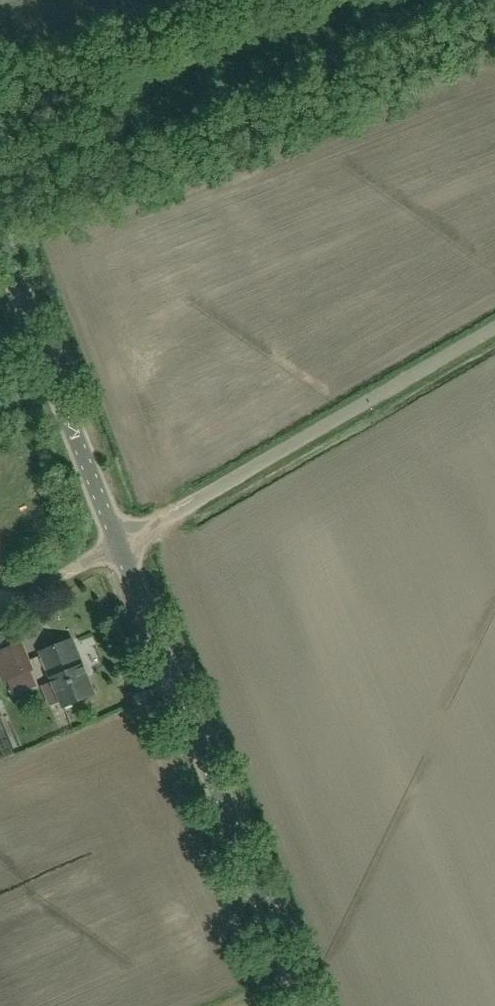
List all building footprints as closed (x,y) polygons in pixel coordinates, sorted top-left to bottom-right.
[(64,707),(95,694),(72,639),(41,652),(64,707)] [(23,642),(0,651),(0,676),(3,683),(8,681),(15,697),(38,687),(32,672),(35,671),(23,642)] [(144,692),(134,696),(137,703),(147,699),(144,692)]
